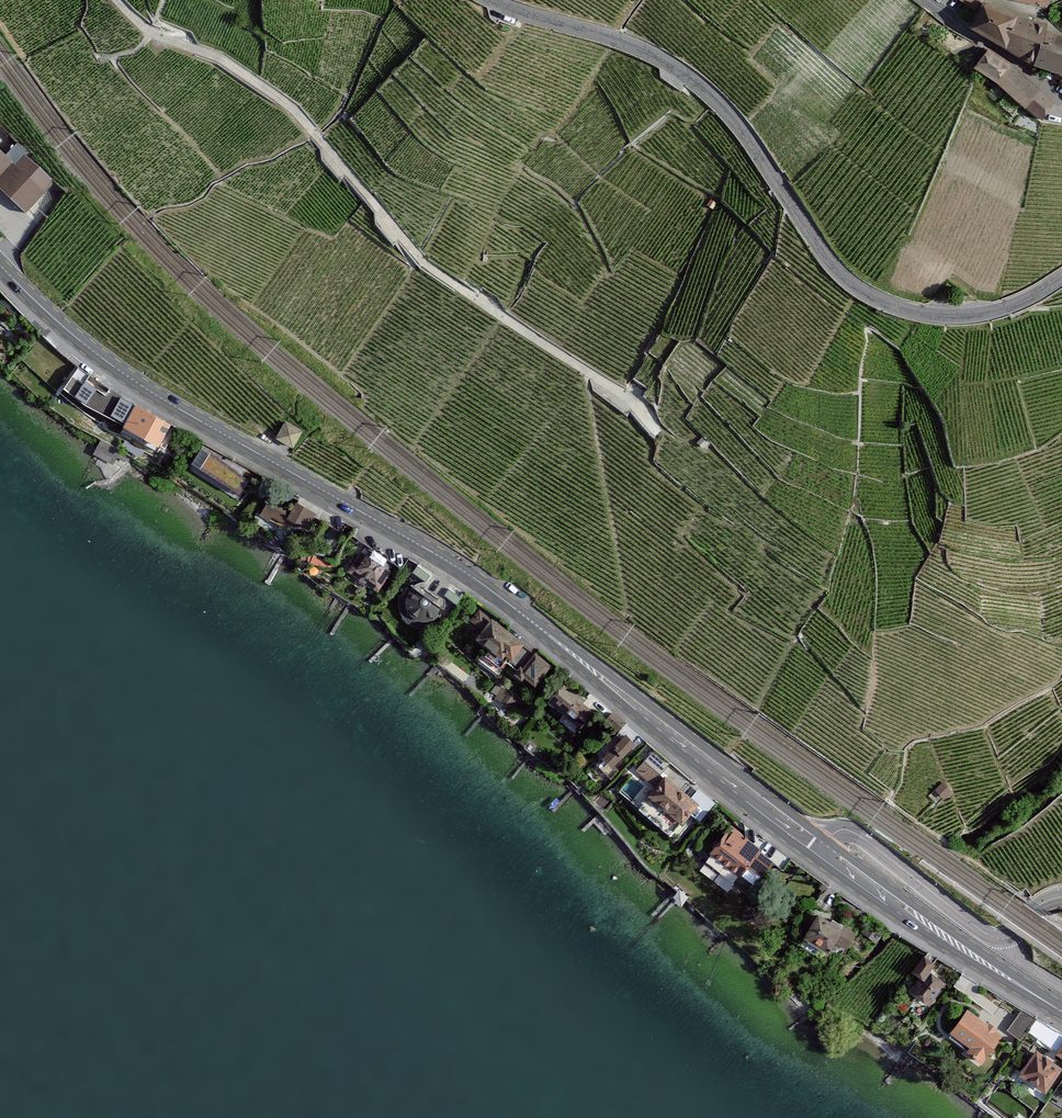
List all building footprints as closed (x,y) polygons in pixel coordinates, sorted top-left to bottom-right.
[(973,8),(977,0),(963,0),(973,8)] [(983,4),(974,29),(987,38),(988,36),(1000,9),(993,7),(993,4),(988,2),(987,5),(983,4)] [(1021,15),(1000,9),(988,36),(1008,49),(1021,17),(1021,15)] [(1049,25),(1021,17),(1008,49),(1031,64),(1031,67),(1035,69),(1036,67),(1048,31),(1049,25)] [(1048,31),(1036,67),(1061,76),(1061,36),(1048,31)] [(1045,123),(1058,105),(1043,92),(991,48),(976,69),(1001,86),(1045,123)] [(0,152),(0,185),(26,210),(53,182),(16,147),(6,158),(0,152)] [(711,197),(708,203),(714,206),(718,201),(711,197)] [(74,378),(71,387),(82,389),(84,380),(74,378)] [(169,425),(135,407),(124,427),(158,445),(169,425)] [(301,432),(286,423),(278,438),(293,447),(301,432)] [(703,435),(696,442),(702,447),(709,440),(703,435)] [(101,441),(94,454),(122,469),(129,457),(101,441)] [(203,444),(192,462),(240,493),(248,478),(203,444)] [(313,513),(297,504),(293,511),(273,499),(264,514),(285,526),(289,520),(305,529),(313,513)] [(395,567),(366,548),(350,572),(379,591),(395,567)] [(426,581),(430,575),(417,565),(413,571),(426,581)] [(447,611),(410,586),(408,590),(406,597),(406,604),(408,611),(412,616),(418,620),(425,622),(432,622),(439,620),(445,616),(447,611)] [(462,598),(449,589),(445,595),(458,604),(462,598)] [(471,622),(484,632),(493,621),(480,611),(471,622)] [(475,643),(483,649),(500,627),(493,621),(484,632),(475,643)] [(536,691),(554,670),(500,627),(483,649),(487,653),(482,659),(496,670),(502,663),(514,672),(510,676),(516,681),(519,677),(536,691)] [(521,702),(497,684),(491,692),(515,710),(521,702)] [(560,686),(545,703),(575,729),(590,713),(560,686)] [(613,716),(606,723),(616,733),(623,726),(613,716)] [(623,738),(603,760),(615,771),(635,749),(623,738)] [(699,805),(644,759),(635,770),(654,786),(647,794),(682,823),(691,812),(702,821),(717,804),(707,795),(699,805)] [(951,791),(943,784),(936,791),(944,798),(951,791)] [(601,811),(612,799),(605,792),(594,804),(601,811)] [(771,862),(728,829),(709,854),(739,877),(746,867),(760,877),(771,862)] [(854,935),(819,916),(807,938),(830,951),(834,942),(847,949),(854,935)] [(932,966),(924,960),(915,971),(924,978),(913,992),(928,1004),(943,985),(927,972),(932,966)] [(1020,1006),(1007,1025),(1019,1036),(1035,1017),(1020,1006)] [(999,1033),(967,1010),(953,1030),(971,1043),(966,1049),(980,1059),(999,1033)] [(1037,1049),(1022,1070),(1047,1088),(1061,1067),(1061,1066),(1037,1049)]
